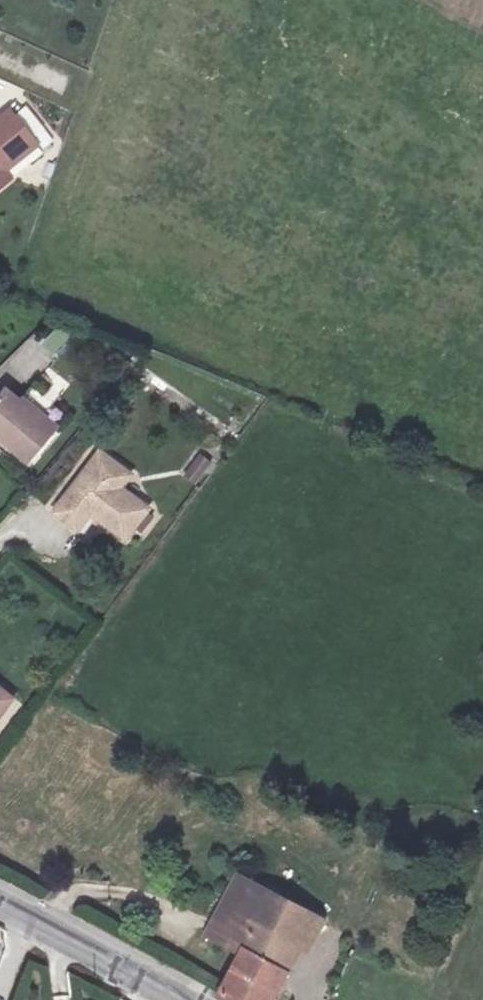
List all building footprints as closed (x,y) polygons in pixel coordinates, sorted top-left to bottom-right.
[(9,110),(0,117),(0,193),(13,182),(3,171),(37,143),(9,110)] [(45,433),(0,397),(0,449),(21,465),(45,433)] [(182,473),(196,485),(214,462),(200,450),(182,473)] [(44,526),(72,549),(83,532),(116,558),(137,530),(104,505),(116,487),(87,467),(44,526)] [(16,704),(0,692),(0,725),(16,704)] [(221,998),(225,999),(272,999),(299,949),(311,955),(329,922),(262,883),(245,916),(231,909),(218,935),(245,951),(221,998)]
